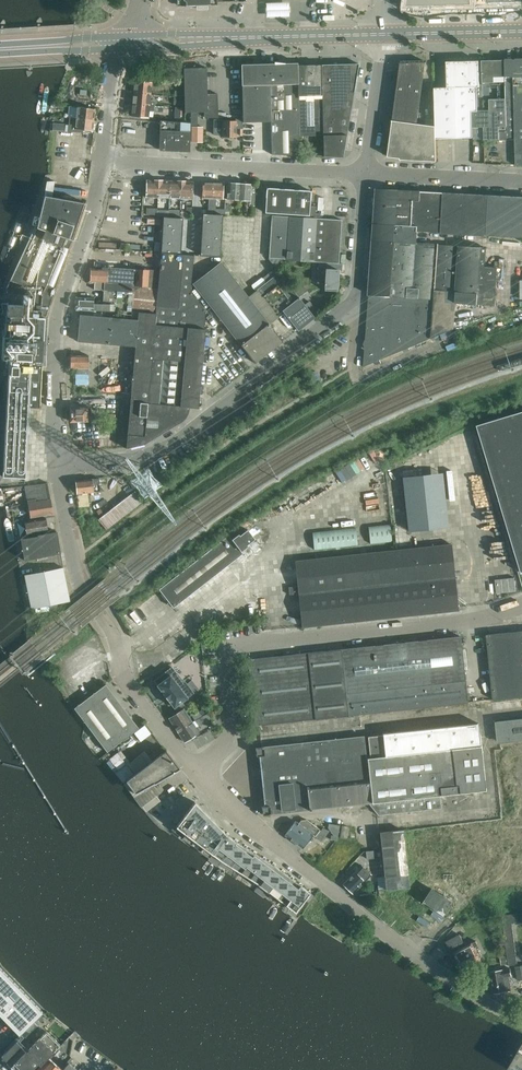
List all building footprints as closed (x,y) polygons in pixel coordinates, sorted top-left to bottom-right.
[(180,6),(197,5),(199,3),(199,1),(203,1),(203,10),(208,10),(208,2),(246,1),(246,0),(179,0),(180,6)] [(289,3),(266,3),(266,18),(290,17),(289,3)] [(499,139),(515,139),(516,165),(521,165),(521,59),(513,59),(513,60),(505,60),(506,76),(506,83),(507,127),(499,127),(499,139)] [(447,61),(448,87),(435,87),(436,138),(473,137),(473,128),(473,111),(479,111),(478,87),(480,87),(479,60),(447,61)] [(483,84),(506,83),(506,76),(505,60),(482,60),(483,84)] [(402,63),(394,120),(417,123),(426,62),(402,63)] [(322,65),(323,135),(324,157),(343,157),(359,64),(322,65)] [(271,121),(272,148),(268,148),(268,152),(272,152),(272,154),(300,155),(297,65),(242,67),(243,122),(271,121)] [(299,136),(323,135),(322,65),(304,65),(298,65),(299,136)] [(204,112),(204,117),(218,118),(218,94),(207,94),(207,68),(184,68),(185,112),(204,112)] [(135,81),(134,92),(151,94),(152,82),(135,81)] [(134,92),(133,104),(155,106),(155,101),(150,101),(151,94),(134,92)] [(175,104),(181,105),(181,97),(174,97),(174,96),(166,96),(166,99),(176,100),(175,104)] [(506,98),(483,99),(484,111),(479,111),(473,111),(473,128),(484,127),(484,140),(499,139),(499,127),(507,127),(506,98)] [(155,106),(133,104),(132,116),(148,117),(149,111),(154,111),(155,106)] [(76,110),(75,118),(94,120),(95,109),(84,108),(84,107),(69,106),(69,108),(69,110),(76,110)] [(94,120),(75,118),(74,129),(93,131),(94,120)] [(223,120),(222,137),(224,137),(224,138),(230,138),(230,137),(236,137),(236,128),(243,128),(243,119),(236,119),(236,121),(223,120)] [(159,149),(190,151),(191,123),(160,120),(159,149)] [(436,126),(417,123),(394,120),(393,120),(393,121),(388,156),(401,158),(401,159),(437,161),(436,126)] [(192,142),(203,142),(203,127),(192,126),(192,142)] [(146,197),(158,198),(158,180),(147,180),(146,197)] [(158,180),(158,198),(169,198),(170,180),(158,180)] [(181,181),(170,180),(169,198),(181,198),(181,181)] [(4,337),(3,359),(9,359),(9,362),(6,401),(6,422),(3,476),(26,477),(29,413),(29,405),(39,406),(39,407),(40,405),(42,366),(42,365),(40,365),(41,361),(42,361),(44,338),(45,317),(47,317),(48,316),(48,315),(53,298),(55,292),(58,282),(63,268),(70,249),(73,240),(85,203),(66,199),(52,197),(55,181),(47,181),(45,195),(40,216),(37,227),(35,227),(33,231),(32,230),(30,234),(31,235),(31,236),(33,237),(32,238),(30,239),(29,243),(29,244),(30,245),(27,251),(24,250),(7,287),(4,337)] [(193,181),(181,181),(181,198),(192,199),(193,181)] [(208,212),(212,212),(213,182),(203,182),(202,198),(209,198),(208,212)] [(213,182),(212,212),(216,212),(216,198),(223,199),(224,182),(213,182)] [(227,199),(239,200),(240,183),(228,183),(227,199)] [(240,183),(239,200),(250,201),(249,214),(254,215),(254,205),(256,184),(252,184),(240,183)] [(265,212),(280,213),(282,189),(267,188),(265,212)] [(280,213),(294,214),(296,190),(282,189),(280,213)] [(377,189),(375,214),(401,216),(400,225),(418,226),(418,231),(441,232),(443,192),(421,191),(377,189)] [(296,190),(294,214),(309,215),(311,191),(296,190)] [(443,192),(441,232),(441,233),(487,236),(487,235),(521,237),(521,197),(443,192)] [(202,212),(202,220),(221,221),(222,213),(202,212)] [(374,224),(373,240),(395,242),(399,242),(400,225),(401,216),(375,214),(374,223),(373,223),(374,224)] [(165,215),(164,224),(184,225),(184,216),(165,215)] [(339,263),(342,220),(272,215),(269,258),(287,259),(287,260),(339,263)] [(202,220),(201,228),(221,230),(221,227),(221,221),(202,220)] [(164,224),(164,232),(183,234),(184,225),(164,224)] [(395,242),(391,296),(413,297),(417,244),(418,231),(418,226),(400,225),(399,242),(395,242)] [(201,228),(201,237),(220,238),(220,236),(221,230),(201,228)] [(164,232),(163,241),(183,242),(183,234),(164,232)] [(201,237),(200,245),(220,246),(220,238),(201,237)] [(369,295),(391,296),(395,242),(373,240),(369,295)] [(163,241),(162,250),(182,251),(183,242),(163,241)] [(417,244),(413,297),(434,299),(435,289),(438,245),(417,244)] [(200,245),(199,253),(219,255),(220,246),(200,245)] [(460,246),(438,245),(435,289),(457,291),(460,246)] [(460,246),(457,291),(456,302),(477,304),(481,265),(482,247),(460,246)] [(138,320),(135,346),(126,448),(130,447),(145,444),(175,426),(175,425),(182,421),(184,420),(185,418),(186,417),(187,415),(188,412),(189,410),(189,407),(198,408),(205,329),(204,329),(206,311),(190,291),(194,255),(161,252),(160,270),(149,270),(149,287),(136,286),(135,286),(132,311),(139,312),(138,320)] [(481,265),(477,304),(495,305),(499,262),(495,261),(495,266),(486,265),(481,265)] [(270,324),(248,297),(221,262),(194,284),(255,363),(256,363),(256,362),(282,341),(283,342),(270,324)] [(324,284),(325,284),(325,290),(337,291),(338,270),(333,269),(333,265),(319,264),(318,282),(324,283),(324,284)] [(90,281),(94,281),(134,284),(134,269),(121,268),(95,266),(95,269),(91,268),(91,276),(90,281)] [(137,269),(136,286),(149,287),(149,270),(137,269)] [(279,272),(248,297),(270,324),(279,317),(278,315),(283,311),(298,330),(315,317),(279,272)] [(134,284),(94,281),(94,289),(104,290),(103,304),(94,303),(94,298),(76,297),(76,298),(75,300),(75,303),(76,304),(76,305),(75,309),(114,311),(114,310),(119,311),(118,316),(131,316),(131,311),(132,311),(134,284)] [(435,289),(434,299),(431,338),(454,328),(456,302),(457,291),(435,289)] [(391,296),(369,295),(364,367),(431,338),(434,299),(413,297),(391,296)] [(78,341),(135,346),(138,320),(80,314),(78,341)] [(478,332),(479,337),(504,328),(502,323),(478,332)] [(71,368),(88,368),(88,355),(71,355),(71,361),(70,362),(70,365),(71,367),(71,368)] [(98,420),(97,416),(91,416),(90,407),(70,408),(70,417),(70,420),(71,420),(71,421),(98,420)] [(521,572),(521,412),(478,425),(521,572)] [(403,474),(408,530),(449,526),(446,493),(453,492),(450,470),(403,474)] [(99,478),(75,480),(77,494),(94,492),(93,484),(100,484),(99,478)] [(26,486),(28,500),(50,497),(48,483),(26,486)] [(98,519),(106,530),(143,502),(134,491),(98,519)] [(50,497),(28,500),(31,517),(54,514),(50,497)] [(26,529),(27,537),(48,533),(47,525),(46,517),(25,521),(26,529)] [(390,524),(369,526),(370,543),(392,541),(390,524)] [(356,527),(313,532),(314,549),(358,545),(356,527)] [(232,539),(229,535),(159,589),(174,607),(243,553),(241,551),(248,545),(247,544),(255,538),(248,529),(240,535),(239,534),(232,539)] [(48,533),(27,537),(22,538),(25,560),(60,553),(57,531),(48,533)] [(458,610),(451,544),(295,561),(303,627),(458,610)] [(70,601),(63,567),(25,574),(32,608),(70,601)] [(495,579),(497,593),(516,591),(515,577),(495,579)] [(487,634),(494,700),(521,697),(521,631),(487,634)] [(248,659),(256,726),(261,725),(468,702),(461,636),(254,659),(254,658),(248,659)] [(11,654),(12,655),(22,668),(25,672),(26,673),(27,673),(28,673),(29,672),(29,671),(29,670),(14,651),(13,651),(13,650),(12,650),(11,650),(11,651),(10,651),(10,652),(10,653),(11,654)] [(12,655),(11,654),(9,655),(9,656),(9,657),(22,673),(22,674),(23,674),(24,673),(25,672),(22,668),(12,655)] [(174,707),(182,701),(193,692),(184,680),(183,681),(172,667),(154,680),(157,685),(163,693),(168,700),(168,699),(174,707)] [(192,680),(187,684),(194,692),(198,688),(192,680)] [(139,728),(106,685),(106,684),(74,708),(107,751),(139,728)] [(182,701),(174,707),(176,710),(185,705),(182,701)] [(169,718),(178,732),(193,723),(184,708),(169,718)] [(206,714),(202,716),(195,720),(197,725),(209,719),(206,714)] [(501,743),(521,740),(521,718),(498,721),(501,743)] [(193,723),(178,732),(185,742),(199,732),(193,723)] [(441,808),(440,795),(486,790),(481,745),(480,745),(477,723),(382,733),(382,735),(367,736),(369,757),(367,758),(366,758),(364,736),(264,747),(262,747),(256,748),(257,756),(259,755),(265,806),(262,806),(263,814),(269,814),(271,814),(271,813),(368,803),(376,813),(381,815),(441,808)] [(166,750),(126,780),(135,793),(154,782),(154,783),(180,768),(166,750)] [(235,841),(202,810),(180,833),(218,858),(235,841)] [(285,835),(294,841),(304,827),(308,830),(313,824),(307,819),(301,820),(299,823),(295,821),(285,835)] [(328,828),(331,831),(340,825),(329,823),(328,828)] [(304,827),(294,841),(303,848),(313,834),(315,836),(320,829),(313,824),(308,830),(304,827)] [(338,836),(340,825),(331,831),(334,835),(338,836)] [(342,826),(340,838),(347,839),(349,827),(342,826)] [(329,831),(323,828),(316,837),(321,841),(329,831)] [(380,832),(386,889),(409,887),(403,830),(380,832)] [(245,847),(235,841),(218,858),(228,865),(245,847)] [(255,854),(245,847),(228,865),(238,872),(255,854)] [(366,851),(367,859),(381,857),(381,850),(366,851)] [(266,860),(255,854),(238,872),(249,878),(266,860)] [(276,867),(266,860),(249,878),(259,885),(276,867)] [(344,884),(353,893),(371,874),(362,865),(344,884)] [(286,874),(276,867),(259,885),(269,892),(286,874)] [(296,881),(286,874),(269,892),(279,899),(296,881)] [(306,888),(296,881),(279,899),(289,906),(306,888)] [(316,895),(306,888),(289,906),(299,913),(316,895)] [(423,901),(442,915),(451,901),(432,888),(423,901)] [(509,964),(517,963),(512,923),(521,922),(521,913),(502,915),(509,964)] [(450,954),(454,952),(459,961),(458,961),(459,963),(458,965),(460,968),(462,968),(463,970),(481,960),(474,947),(478,945),(476,941),(461,949),(458,943),(463,940),(460,934),(447,941),(450,947),(447,949),(450,954)] [(502,966),(503,969),(502,969),(498,970),(497,969),(491,970),(490,971),(491,972),(489,972),(490,978),(492,978),(495,993),(511,990),(511,986),(514,985),(513,977),(521,975),(521,964),(502,966)] [(19,1033),(42,1011),(0,967),(0,1014),(19,1033)] [(28,1034),(37,1024),(33,1020),(24,1030),(28,1034)] [(40,1065),(60,1045),(60,1044),(47,1031),(26,1051),(28,1053),(14,1068),(14,1069),(15,1069),(31,1069),(38,1063),(40,1065)] [(11,1068),(14,1068),(28,1053),(26,1051),(16,1041),(2,1056),(8,1062),(7,1063),(8,1063),(8,1065),(11,1068)] [(69,1062),(74,1057),(64,1048),(60,1045),(40,1065),(35,1069),(62,1069),(69,1062)] [(509,1067),(513,1069),(521,1069),(521,1045),(509,1067)]
